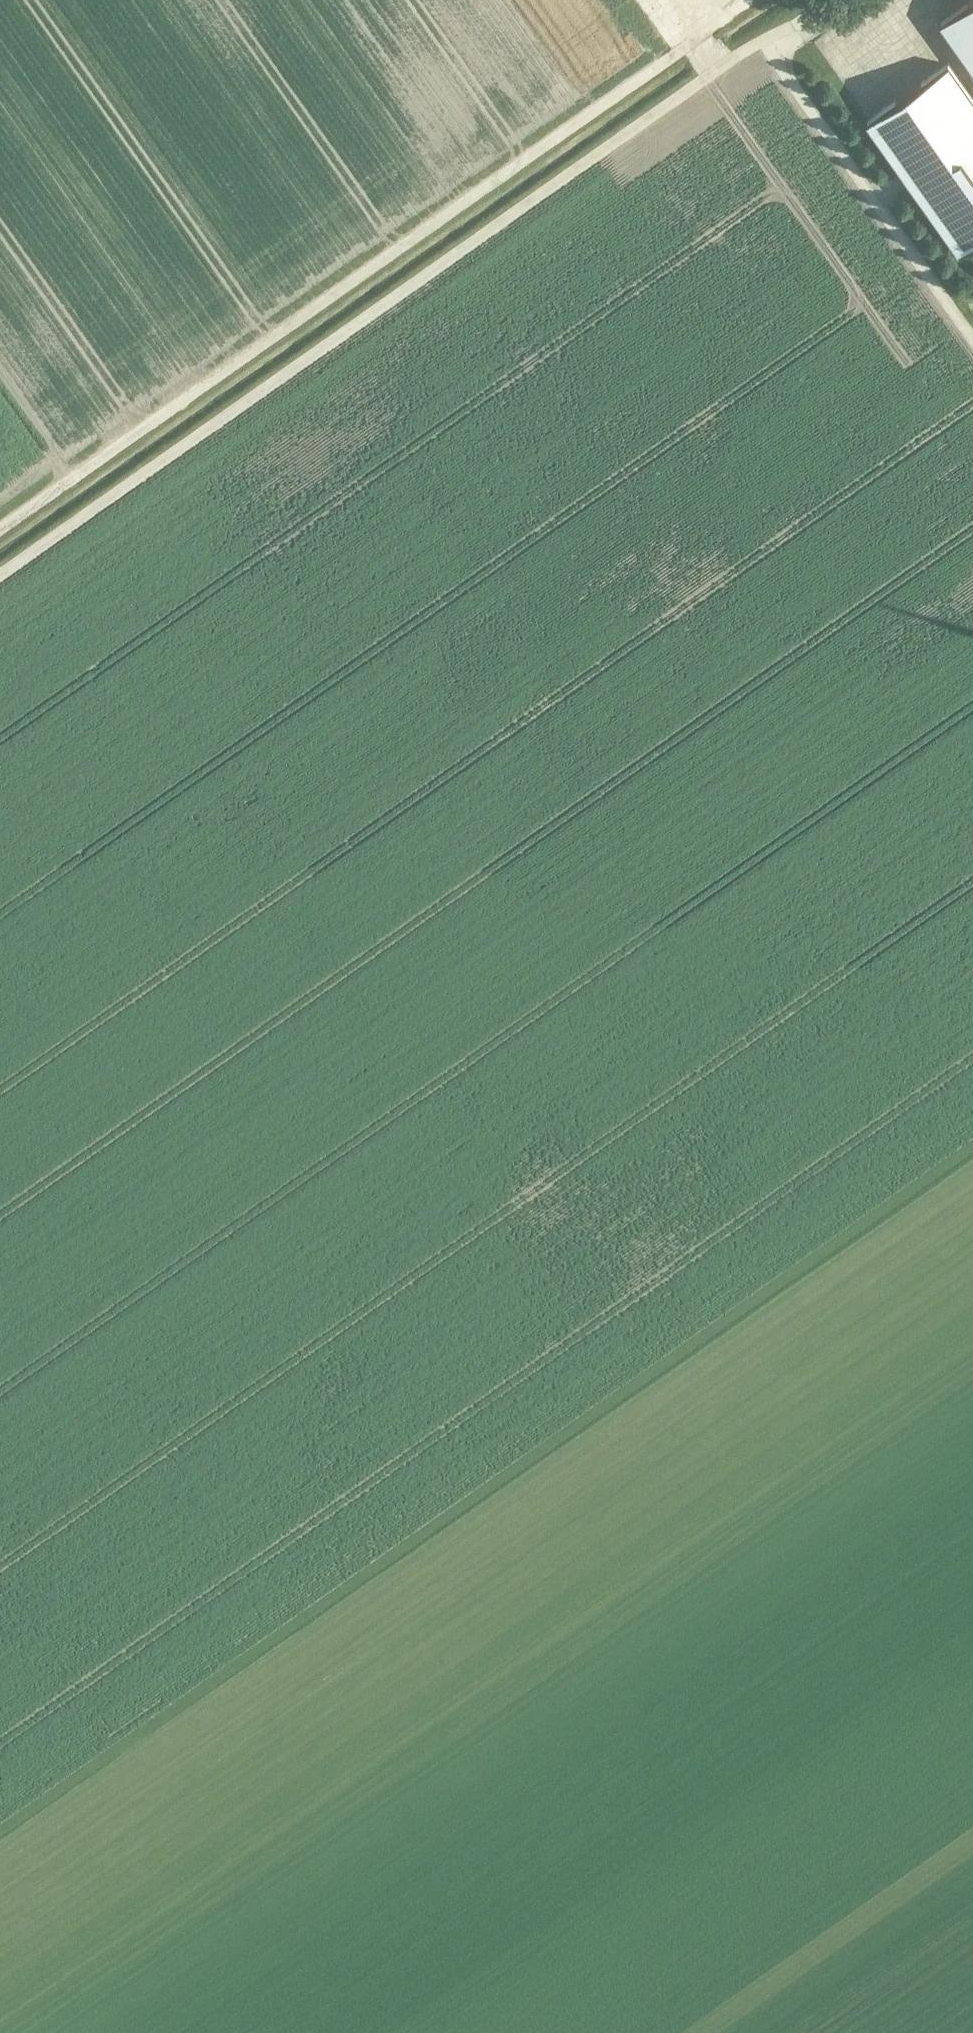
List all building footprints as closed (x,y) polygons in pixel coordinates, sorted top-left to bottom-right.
[(677,4),(690,9),(693,0),(678,0),(677,4)] [(963,52),(972,67),(972,1),(941,23),(963,52)] [(949,65),(868,122),(960,253),(972,244),(972,99),(949,65)]
